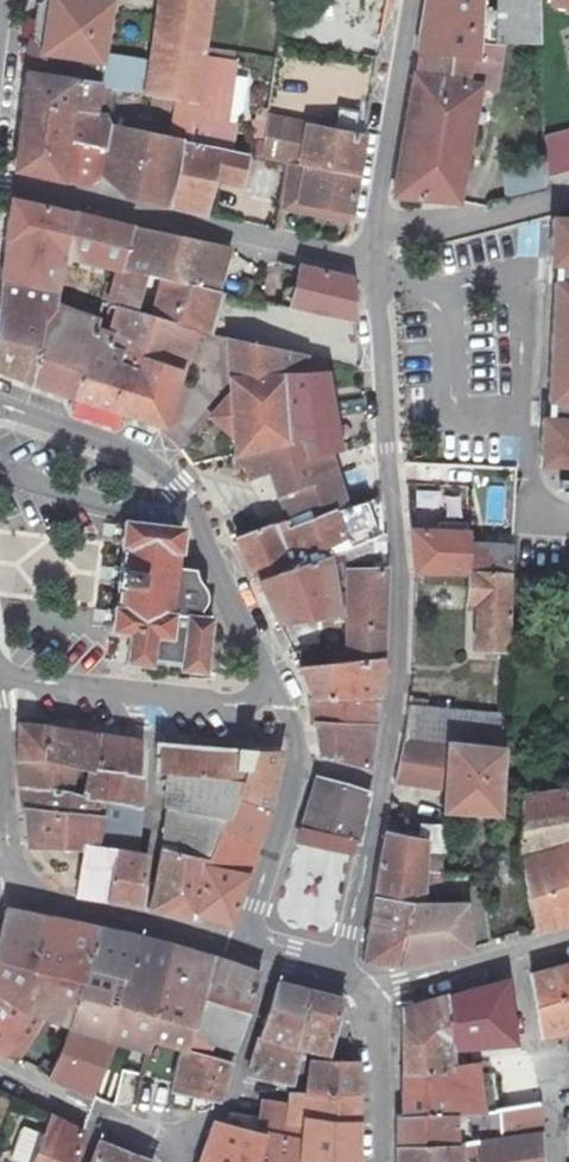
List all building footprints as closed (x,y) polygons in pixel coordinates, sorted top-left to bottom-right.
[(152,58),(110,53),(116,2),(107,0),(37,0),(34,7),(28,47),(23,49),(21,66),(99,83),(111,85),(197,99),(203,58),(211,0),(160,0),(152,58)] [(478,58),(482,0),(426,0),(419,51),(453,56),(478,58)] [(538,0),(492,0),(491,45),(540,44),(538,0)] [(542,11),(568,13),(568,0),(542,0),(542,11)] [(453,56),(419,51),(408,116),(441,123),(453,56)] [(495,60),(478,58),(453,56),(441,123),(426,201),(459,204),(479,86),(492,86),(495,60)] [(195,116),(233,124),(240,64),(203,58),(197,99),(195,116)] [(11,65),(9,95),(95,110),(99,83),(21,66),(11,65)] [(106,112),(95,110),(9,95),(5,123),(65,132),(64,140),(106,152),(111,125),(106,112)] [(345,130),(268,114),(262,153),(286,158),(359,173),(369,111),(350,108),(345,130)] [(195,116),(191,141),(216,146),(230,149),(233,124),(195,116)] [(441,123),(408,116),(393,198),(426,201),(441,123)] [(0,165),(60,179),(64,140),(65,132),(5,123),(0,165)] [(111,125),(106,152),(102,174),(123,194),(170,204),(184,140),(111,125)] [(543,138),(544,178),(568,171),(568,131),(543,138)] [(102,174),(106,152),(64,140),(60,179),(92,180),(102,174)] [(191,141),(184,140),(170,204),(204,212),(216,146),(191,141)] [(286,160),(280,200),(352,213),(359,176),(286,160)] [(0,198),(0,238),(66,253),(74,213),(0,195),(0,198)] [(121,269),(134,228),(74,213),(66,253),(66,256),(121,269)] [(545,219),(542,278),(549,278),(546,348),(543,424),(538,423),(536,478),(568,479),(568,220),(545,219)] [(134,228),(121,269),(216,291),(228,250),(134,228)] [(59,292),(66,256),(66,253),(0,238),(0,278),(59,292)] [(298,268),(289,309),(356,325),(350,280),(298,268)] [(118,309),(143,316),(193,330),(204,334),(216,291),(121,269),(111,304),(110,307),(118,309)] [(32,382),(44,316),(48,317),(56,307),(59,292),(0,278),(0,372),(32,382)] [(32,382),(75,397),(97,328),(99,320),(56,307),(48,317),(44,316),(32,382)] [(125,414),(137,371),(116,365),(121,353),(131,356),(143,316),(118,309),(111,332),(97,328),(75,397),(125,414)] [(143,316),(131,356),(140,359),(137,371),(125,414),(165,428),(193,330),(143,316)] [(227,339),(235,458),(291,445),(286,410),(280,376),(308,374),(306,357),(227,339)] [(325,372),(308,374),(280,376),(286,410),(330,401),(325,372)] [(340,451),(330,401),(286,410),(291,445),(303,443),(307,457),(331,453),(340,451)] [(303,443),(291,445),(292,460),(307,457),(303,443)] [(278,485),(293,527),(332,510),(346,507),(334,466),(331,453),(307,457),(292,460),(291,445),(235,458),(236,472),(250,469),(252,480),(273,470),(278,485)] [(557,487),(556,500),(568,500),(568,487),(557,487)] [(346,507),(332,510),(338,529),(382,517),(380,500),(347,508),(346,507)] [(237,538),(257,579),(328,555),(345,549),(384,535),(382,517),(338,529),(332,510),(293,527),(289,529),(286,521),(237,538)] [(149,671),(151,661),(176,663),(175,672),(204,677),(210,620),(198,620),(198,614),(202,608),(205,602),(204,593),(198,587),(194,580),(193,572),(176,570),(177,553),(181,554),(183,530),(118,523),(114,551),(121,551),(116,608),(108,608),(107,628),(106,637),(126,637),(123,668),(149,671)] [(471,571),(470,546),(470,534),(412,531),(417,573),(470,575),(471,571)] [(384,535),(345,549),(347,617),(348,650),(348,664),(381,662),(386,565),(384,535)] [(514,548),(470,546),(471,571),(511,573),(513,573),(513,568),(514,548)] [(336,618),(328,555),(257,579),(279,624),(336,618)] [(509,653),(511,573),(471,571),(470,575),(469,606),(478,606),(476,652),(509,653)] [(296,656),(302,669),(348,664),(348,650),(296,656)] [(302,669),(314,699),(377,702),(381,662),(348,664),(302,669)] [(375,726),(377,702),(314,699),(312,699),(314,724),(318,724),(375,726)] [(449,747),(494,750),(495,725),(452,717),(408,713),(404,743),(449,747)] [(375,726),(318,724),(323,758),(370,771),(375,726)] [(19,726),(20,785),(77,785),(82,758),(47,758),(47,728),(19,726)] [(96,758),(99,734),(47,728),(47,758),(82,758),(96,758)] [(99,734),(96,758),(93,785),(90,808),(138,806),(142,741),(99,734)] [(202,776),(198,810),(225,813),(251,751),(243,751),(156,742),(154,772),(171,774),(202,776)] [(397,782),(446,791),(449,747),(404,743),(397,782)] [(449,747),(446,791),(445,809),(499,814),(503,751),(494,750),(449,747)] [(168,807),(162,851),(204,862),(217,831),(257,845),(261,833),(266,816),(282,752),(251,751),(225,813),(198,810),(168,807)] [(168,807),(198,810),(202,776),(171,774),(168,807)] [(311,804),(361,823),(367,794),(319,781),(311,804)] [(24,813),(28,812),(90,810),(90,808),(93,785),(77,785),(20,785),(24,813)] [(525,796),(522,852),(530,898),(568,886),(568,791),(525,796)] [(311,804),(303,829),(351,844),(357,845),(361,823),(311,804)] [(90,808),(90,810),(86,850),(118,853),(137,855),(144,805),(138,806),(90,808)] [(86,850),(90,810),(28,812),(30,845),(86,850)] [(427,904),(427,888),(426,869),(444,870),(443,852),(448,852),(446,826),(425,823),(423,842),(398,838),(401,824),(390,821),(363,962),(397,965),(409,904),(427,904)] [(246,875),(257,845),(217,831),(204,862),(246,875)] [(118,853),(86,850),(78,894),(110,900),(118,853)] [(196,918),(196,914),(204,862),(162,851),(150,909),(196,918)] [(118,853),(110,900),(142,905),(147,856),(137,855),(118,853)] [(204,862),(196,914),(230,924),(246,875),(204,862)] [(426,869),(427,888),(468,887),(468,874),(444,874),(444,870),(426,869)] [(530,898),(537,930),(568,922),(568,886),(530,898)] [(468,904),(427,904),(409,904),(397,965),(469,947),(468,904)] [(0,930),(0,991),(19,1005),(33,961),(46,919),(6,911),(0,930)] [(71,925),(46,919),(33,961),(47,965),(44,976),(56,979),(56,976),(71,925)] [(71,925),(56,976),(81,982),(86,964),(91,966),(100,931),(71,925)] [(102,1038),(112,1004),(118,984),(125,985),(138,939),(100,931),(91,966),(74,1028),(102,1038)] [(138,939),(125,985),(118,1007),(112,1004),(102,1038),(74,1028),(67,1026),(50,1077),(91,1097),(118,1044),(147,1056),(149,1047),(157,1014),(153,1013),(172,948),(138,939)] [(214,959),(172,948),(153,1013),(157,1014),(149,1047),(186,1050),(214,959)] [(260,974),(214,959),(186,1050),(204,1055),(210,1038),(236,1047),(260,974)] [(56,976),(56,979),(44,976),(47,965),(33,961),(19,1005),(0,991),(0,1055),(2,1055),(29,1010),(67,1026),(74,1028),(91,966),(86,964),(81,982),(56,976)] [(532,974),(543,1037),(568,1031),(568,963),(532,974)] [(295,1048),(307,991),(278,983),(251,1077),(292,1085),(300,1049),(295,1048)] [(451,1036),(451,1049),(516,1043),(506,983),(449,999),(451,1036)] [(343,1001),(307,991),(295,1048),(300,1049),(332,1055),(343,1001)] [(404,1011),(404,1045),(451,1036),(449,999),(449,997),(404,1011)] [(451,1049),(451,1036),(404,1045),(405,1076),(453,1073),(453,1065),(451,1049)] [(230,1063),(204,1055),(186,1050),(179,1071),(172,1091),(218,1099),(230,1063)] [(405,1076),(405,1115),(456,1112),(475,1111),(487,1110),(539,1107),(528,1056),(453,1065),(453,1073),(405,1076)] [(172,1091),(179,1071),(145,1063),(135,1104),(167,1108),(172,1091)] [(316,1064),(306,1094),(356,1097),(361,1097),(357,1065),(316,1064)] [(356,1097),(306,1094),(301,1093),(300,1109),(266,1103),(265,1106),(259,1135),(303,1143),(305,1119),(357,1123),(356,1097)] [(487,1110),(488,1139),(542,1134),(539,1107),(487,1110)] [(456,1142),(475,1141),(475,1111),(456,1112),(456,1142)] [(456,1142),(456,1112),(405,1115),(400,1115),(399,1147),(454,1143),(456,1142)] [(84,1137),(83,1132),(53,1117),(37,1161),(76,1161),(84,1137)] [(357,1123),(305,1119),(303,1143),(259,1135),(254,1161),(358,1161),(357,1123)] [(259,1135),(218,1126),(215,1130),(203,1161),(254,1161),(259,1135)] [(542,1134),(488,1139),(475,1141),(478,1161),(545,1161),(542,1134)] [(95,1161),(147,1161),(102,1142),(95,1161)] [(399,1161),(454,1161),(454,1143),(399,1147),(399,1161)]
